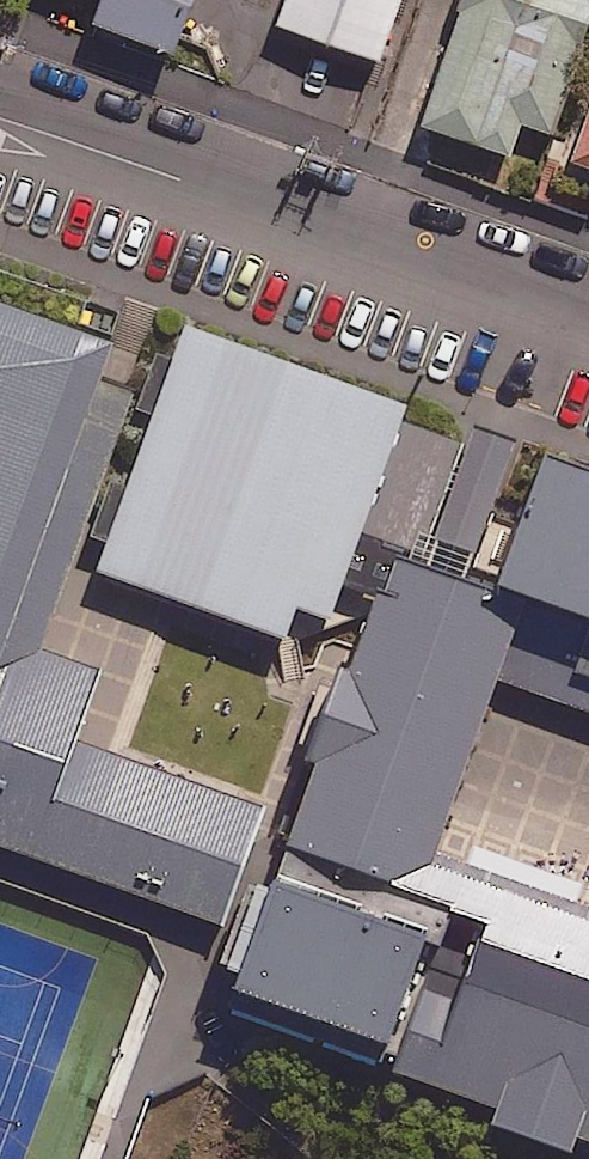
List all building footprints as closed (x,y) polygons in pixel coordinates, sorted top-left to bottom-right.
[(86,13),(164,41),(178,0),(90,0),(86,13)] [(273,16),(374,53),(394,0),(279,0),(273,16)] [(417,119),(505,147),(515,116),(547,126),(587,0),(455,0),(417,119)] [(565,153),(588,162),(588,88),(565,153)] [(0,283),(0,830),(237,917),(287,781),(102,713),(132,634),(74,613),(172,346),(0,283)] [(424,392),(216,317),(123,572),(331,647),(424,392)] [(548,455),(504,577),(588,608),(588,470),(548,455)] [(508,587),(402,549),(285,869),(391,907),(508,587)] [(418,1067),(588,1129),(588,903),(491,867),(418,1067)] [(432,922),(285,869),(241,991),(388,1044),(432,922)]
